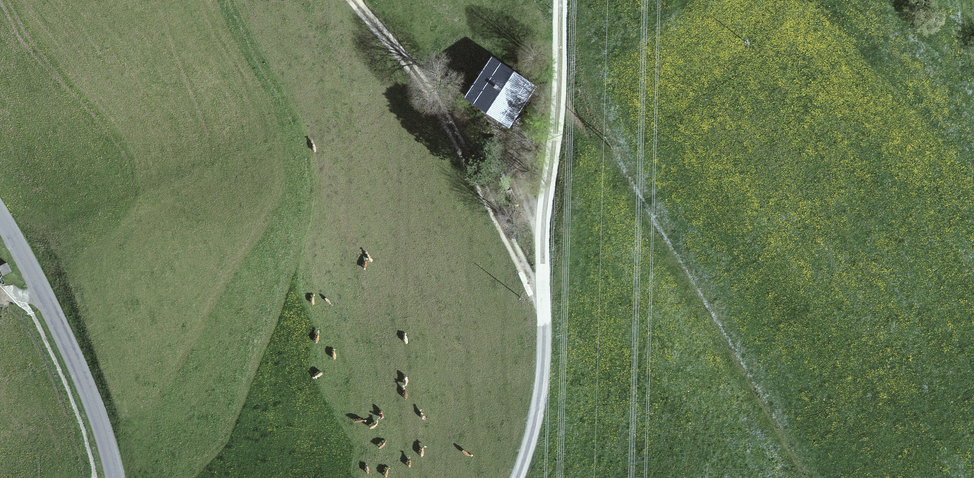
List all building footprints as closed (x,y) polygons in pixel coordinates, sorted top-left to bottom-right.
[(529,85),(495,63),(475,93),(509,115),(529,85)] [(2,275),(11,271),(7,262),(0,266),(0,270),(2,275)]
